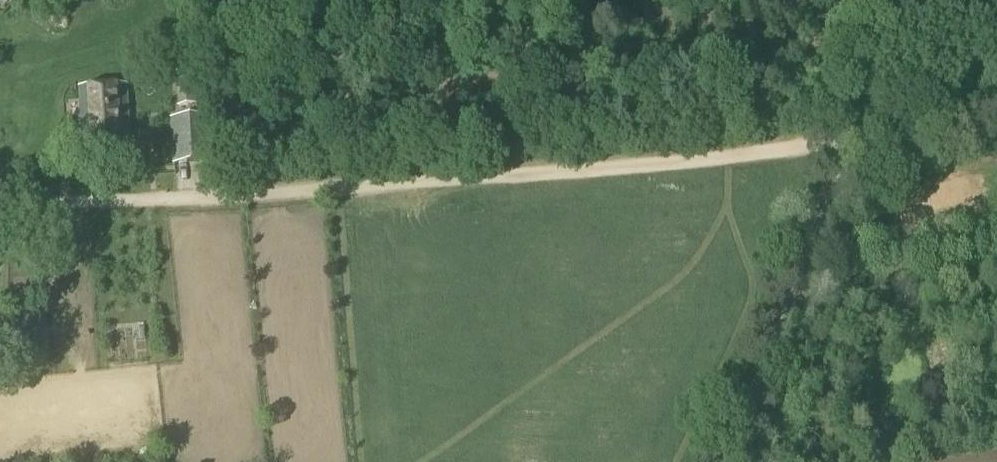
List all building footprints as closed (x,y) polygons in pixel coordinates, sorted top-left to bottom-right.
[(177,107),(207,105),(205,72),(175,74),(177,107)] [(83,160),(128,157),(123,85),(77,89),(83,160)] [(173,164),(210,163),(209,117),(171,119),(173,164)] [(9,351),(41,347),(37,316),(5,320),(9,351)]
